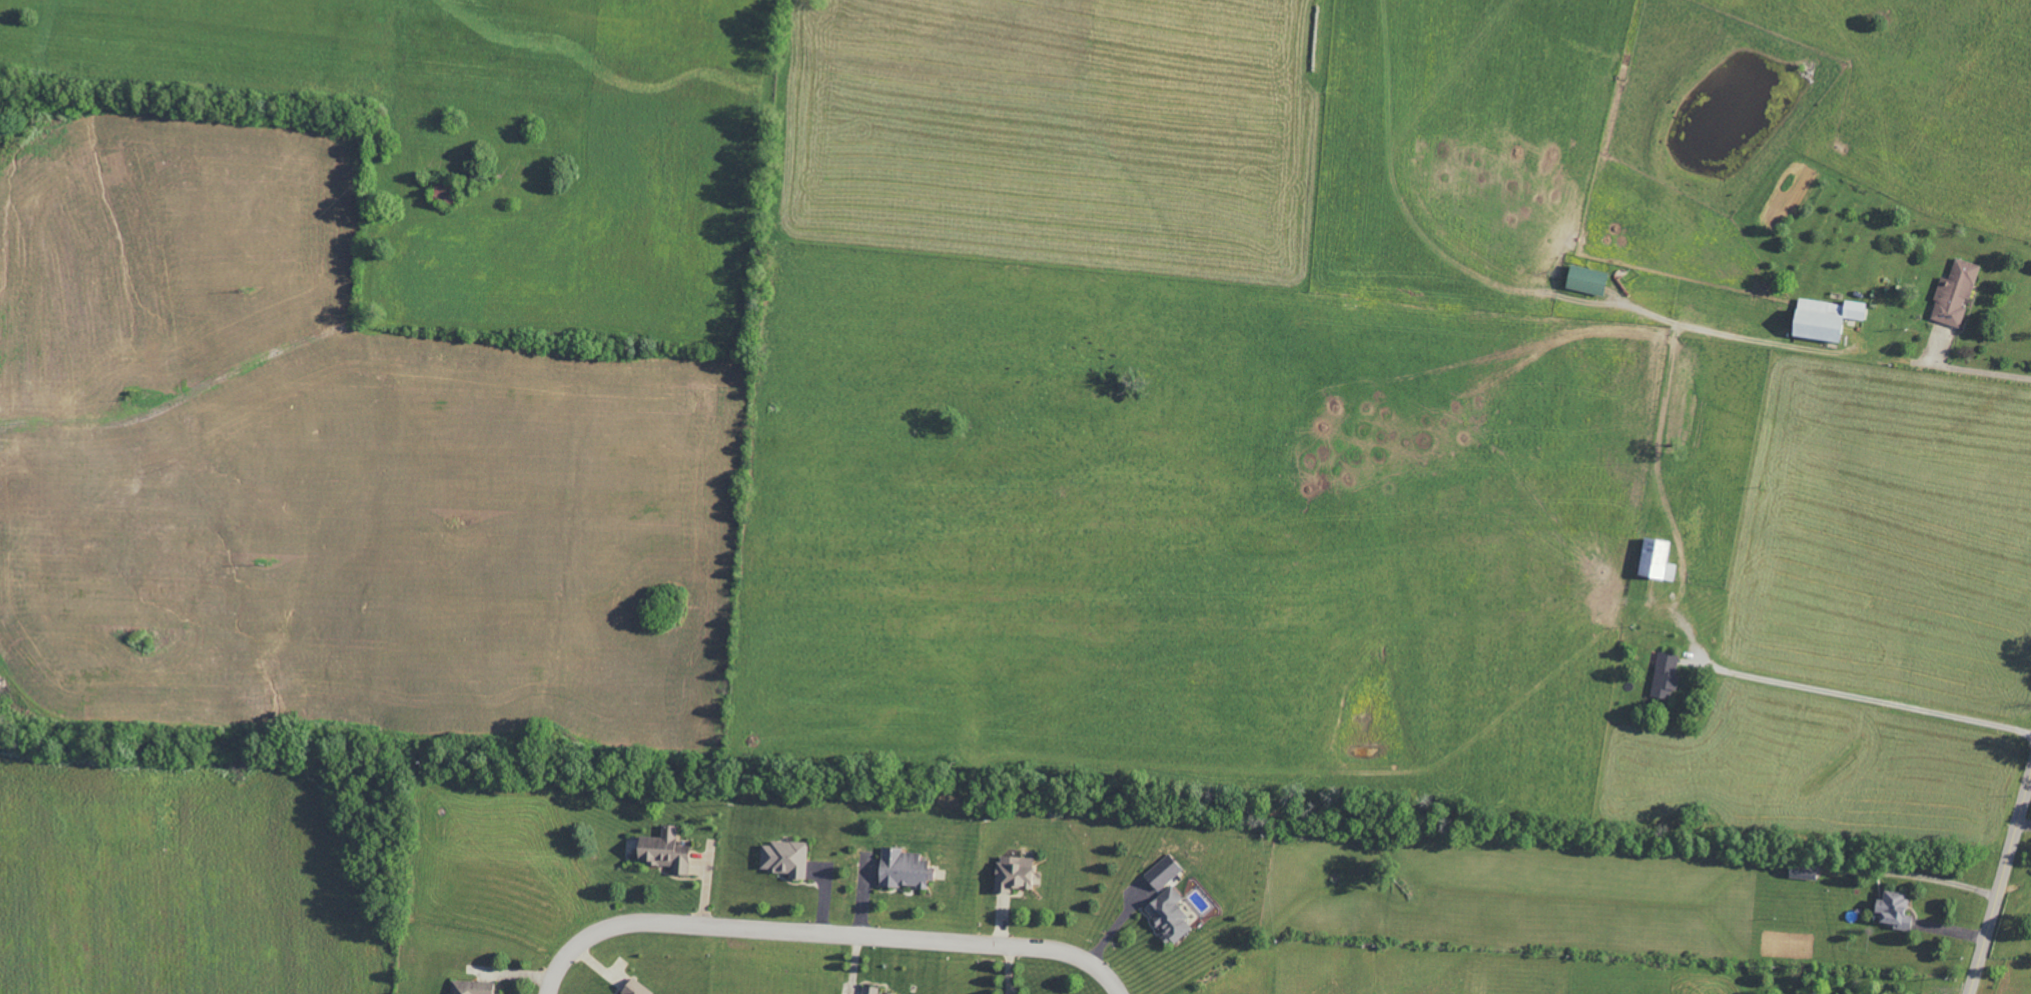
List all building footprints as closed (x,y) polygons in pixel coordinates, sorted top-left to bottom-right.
[(1978,265),(1953,258),(1947,279),(1940,277),(1928,319),(1958,328),(1966,300),(1968,300),(1978,265)] [(1601,296),(1605,272),(1567,264),(1562,288),(1601,296)] [(1785,337),(1836,343),(1839,318),(1861,321),(1864,303),(1842,300),(1841,304),(1797,298),(1796,311),(1788,310),(1785,337)] [(1634,577),(1672,583),(1675,565),(1664,563),(1667,543),(1640,539),(1634,577)] [(1649,697),(1670,701),(1678,656),(1657,652),(1649,697)] [(677,825),(660,824),(659,837),(634,835),(632,862),(670,865),(670,873),(687,875),(689,846),(675,845),(677,825)] [(759,844),(758,870),(787,871),(786,879),(805,880),(807,842),(768,840),(768,844),(759,844)] [(925,888),(926,879),(930,880),(932,861),(918,859),(918,851),(879,847),(876,884),(925,888)] [(1143,877),(1158,892),(1180,868),(1165,854),(1143,877)] [(992,892),(1010,893),(1011,887),(1027,888),(1029,857),(995,855),(992,892)] [(1814,864),(1786,863),(1786,877),(1814,879),(1814,864)] [(1190,928),(1183,920),(1187,917),(1175,903),(1181,898),(1169,884),(1139,909),(1169,945),(1190,928)] [(1875,921),(1891,923),(1890,929),(1909,931),(1911,915),(1904,914),(1907,893),(1882,889),(1880,899),(1872,898),(1871,912),(1876,913),(1875,921)] [(630,976),(617,991),(620,993),(652,993),(653,993),(630,976)] [(492,981),(451,980),(451,993),(492,993),(492,981)] [(895,993),(878,992),(878,987),(862,985),(861,993),(895,993)]
